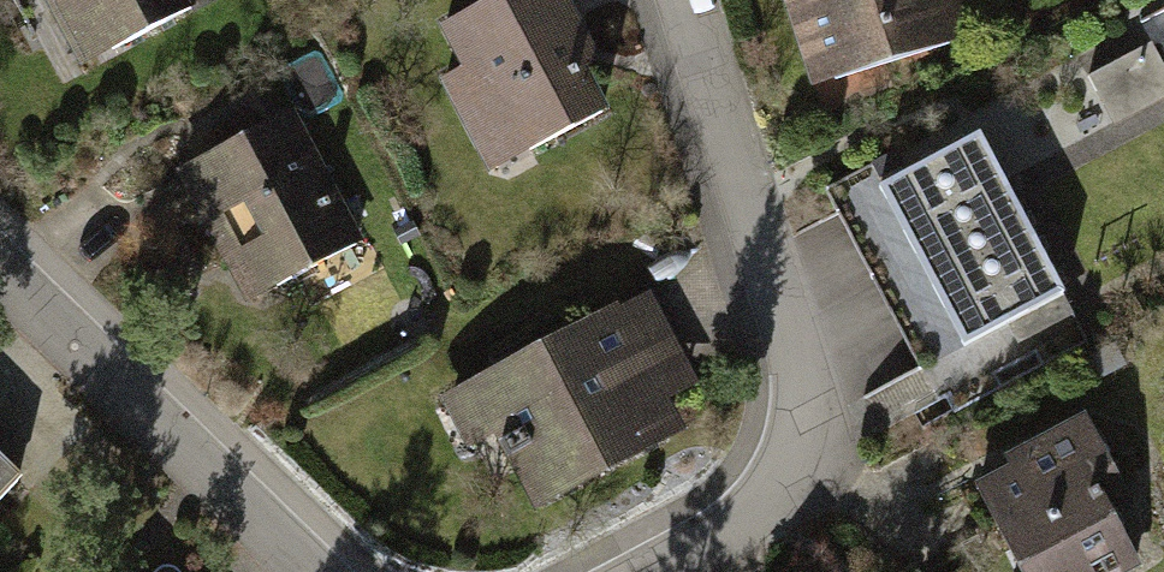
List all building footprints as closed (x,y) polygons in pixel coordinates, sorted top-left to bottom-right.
[(69,76),(215,0),(29,0),(69,76)] [(411,39),(479,174),(613,107),(559,0),(489,0),(411,39)] [(800,97),(982,42),(969,0),(771,0),(800,97)] [(1081,82),(1105,127),(1163,96),(1163,67),(1151,44),(1081,82)] [(973,116),(821,192),(913,373),(863,399),(880,432),(1082,330),(973,116)] [(291,118),(164,183),(228,308),(356,243),(291,118)] [(646,291),(422,406),(456,470),(487,454),(522,521),(714,423),(646,291)] [(950,487),(995,571),(1121,571),(1146,559),(1074,422),(950,487)] [(20,478),(0,459),(0,498),(20,478)] [(157,571),(183,571),(181,568),(175,565),(169,564),(165,565),(160,569),(157,571)]
